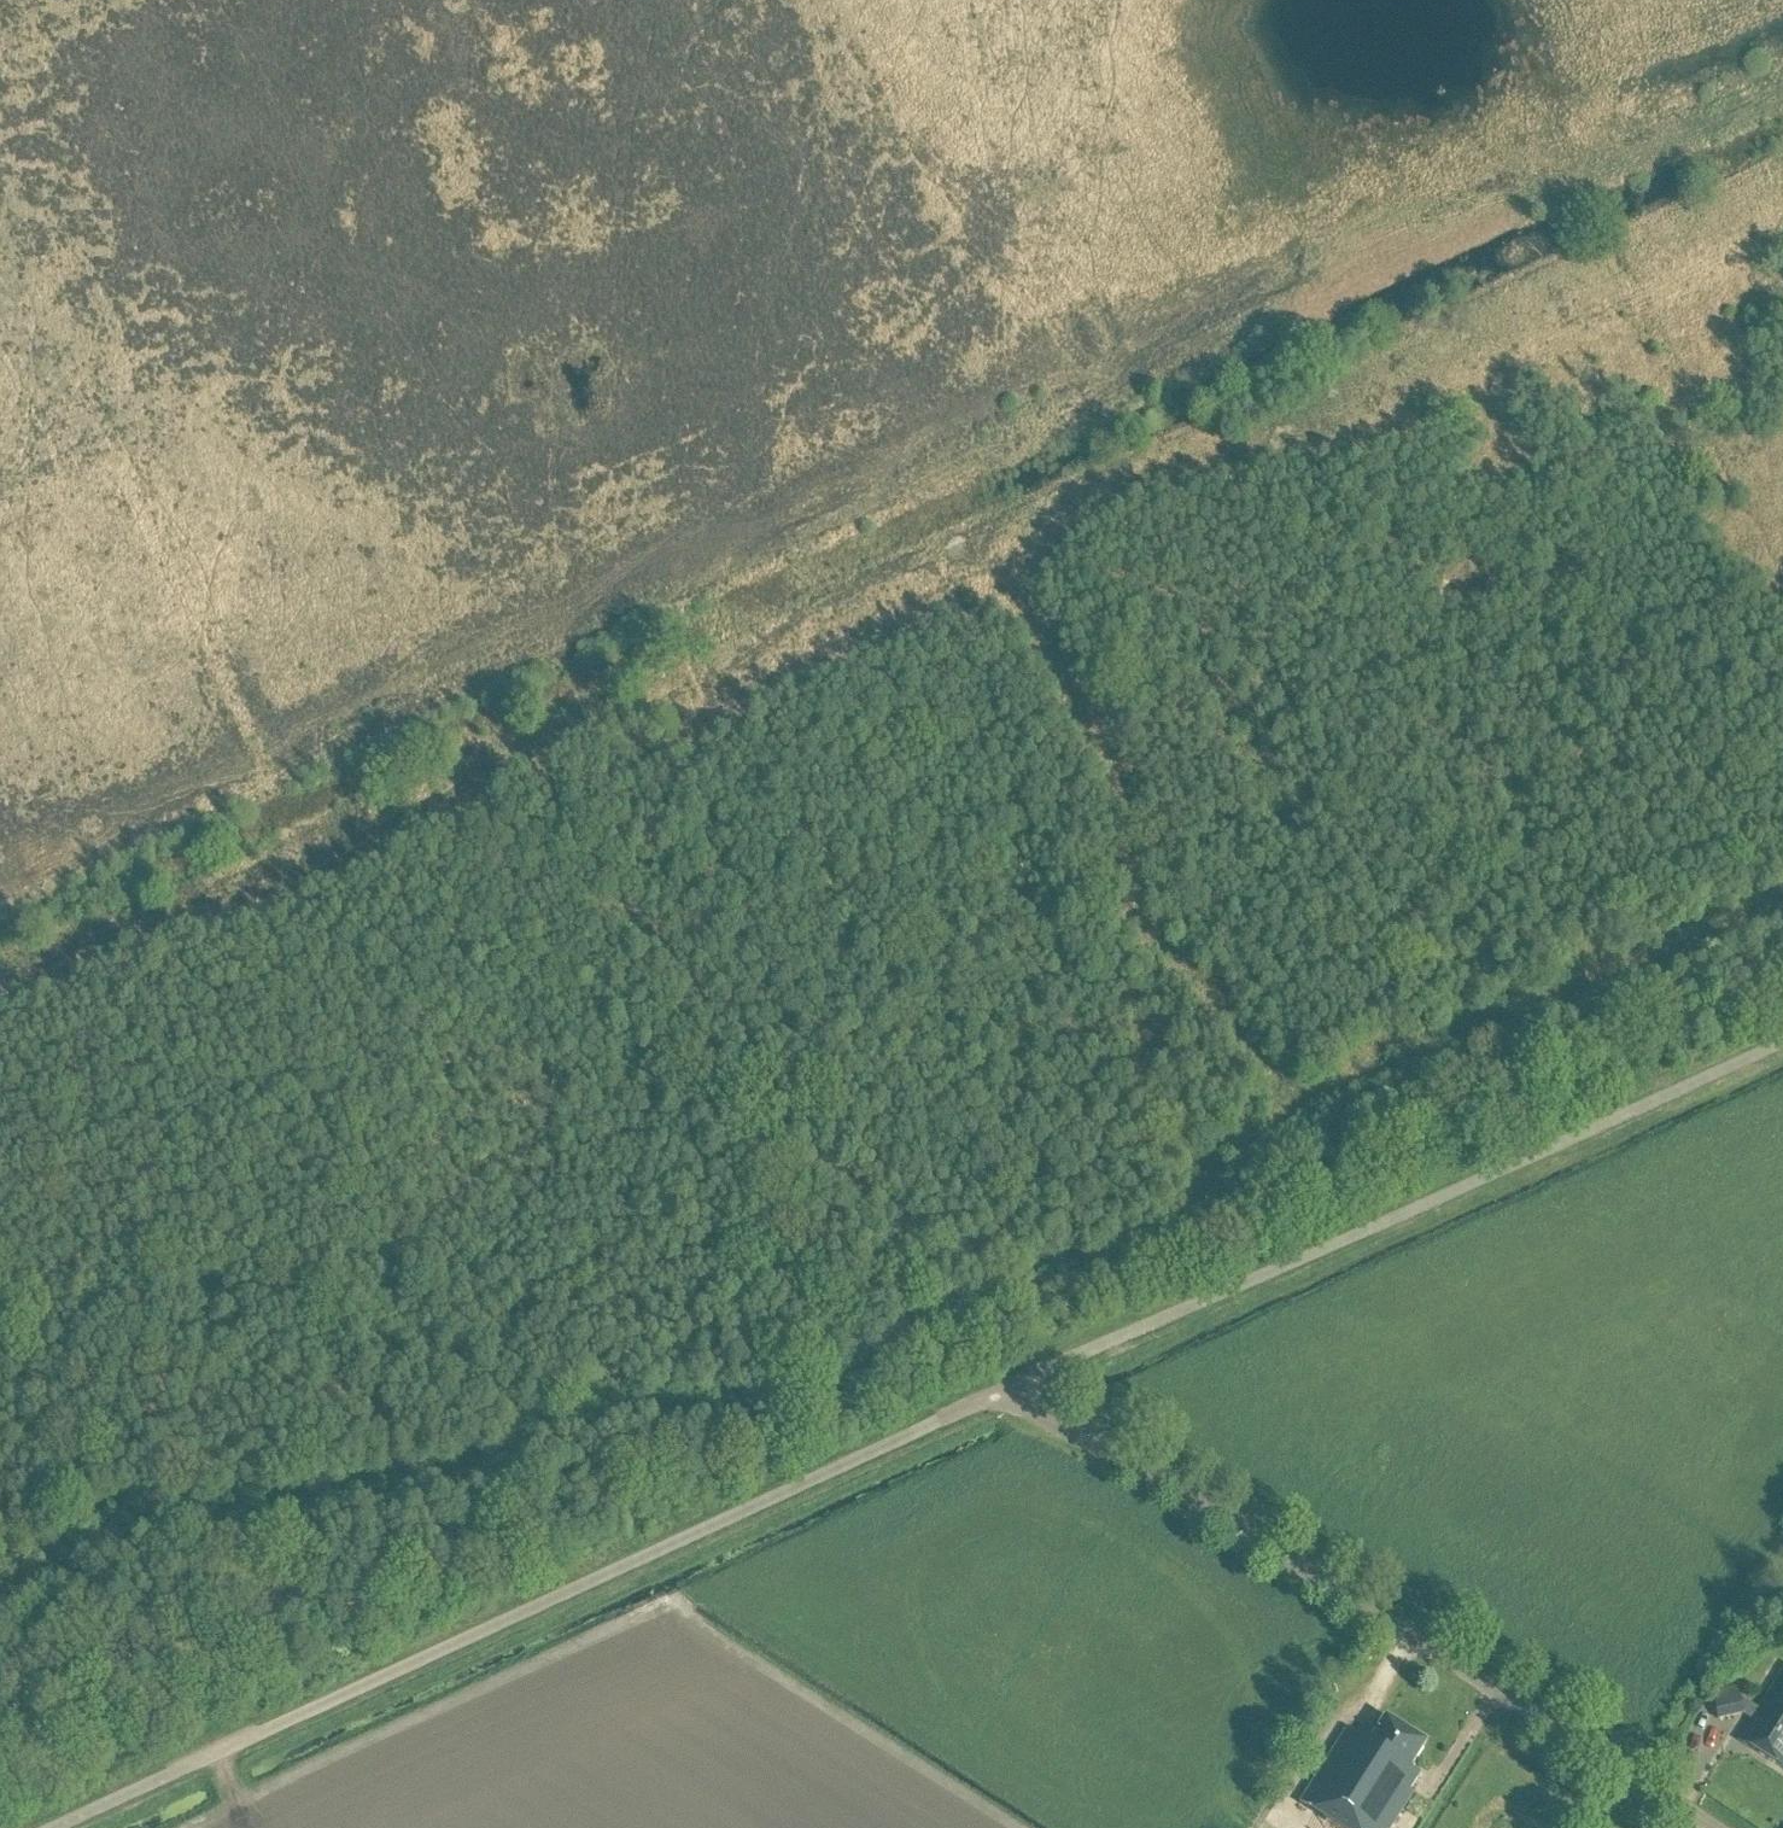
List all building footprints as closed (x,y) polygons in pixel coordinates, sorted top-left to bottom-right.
[(1759,1711),(1740,1699),(1738,1689),(1713,1695),(1718,1721),(1745,1715),(1754,1720),(1739,1742),(1782,1770),(1782,1674),(1759,1711)] [(1386,1720),(1371,1745),(1348,1730),(1286,1827),(1393,1827),(1413,1796),(1409,1793),(1421,1776),(1411,1770),(1426,1746),(1386,1720)]
